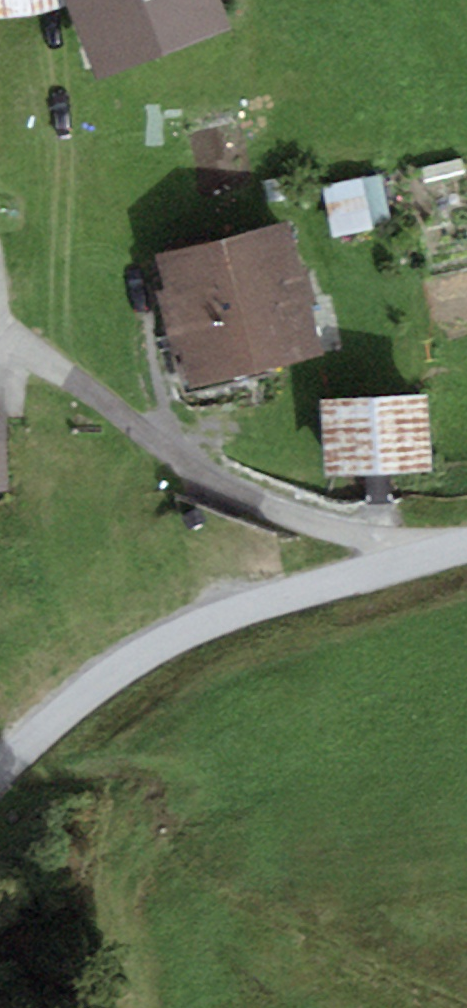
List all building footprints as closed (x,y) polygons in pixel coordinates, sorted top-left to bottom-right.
[(81,87),(217,37),(204,0),(49,0),(81,87)] [(390,189),(330,194),(334,243),(394,239),(390,189)] [(286,225),(157,264),(193,386),(323,348),(286,225)] [(428,403),(324,409),(329,485),(433,478),(428,403)] [(0,428),(0,514),(23,512),(15,427),(0,428)]
